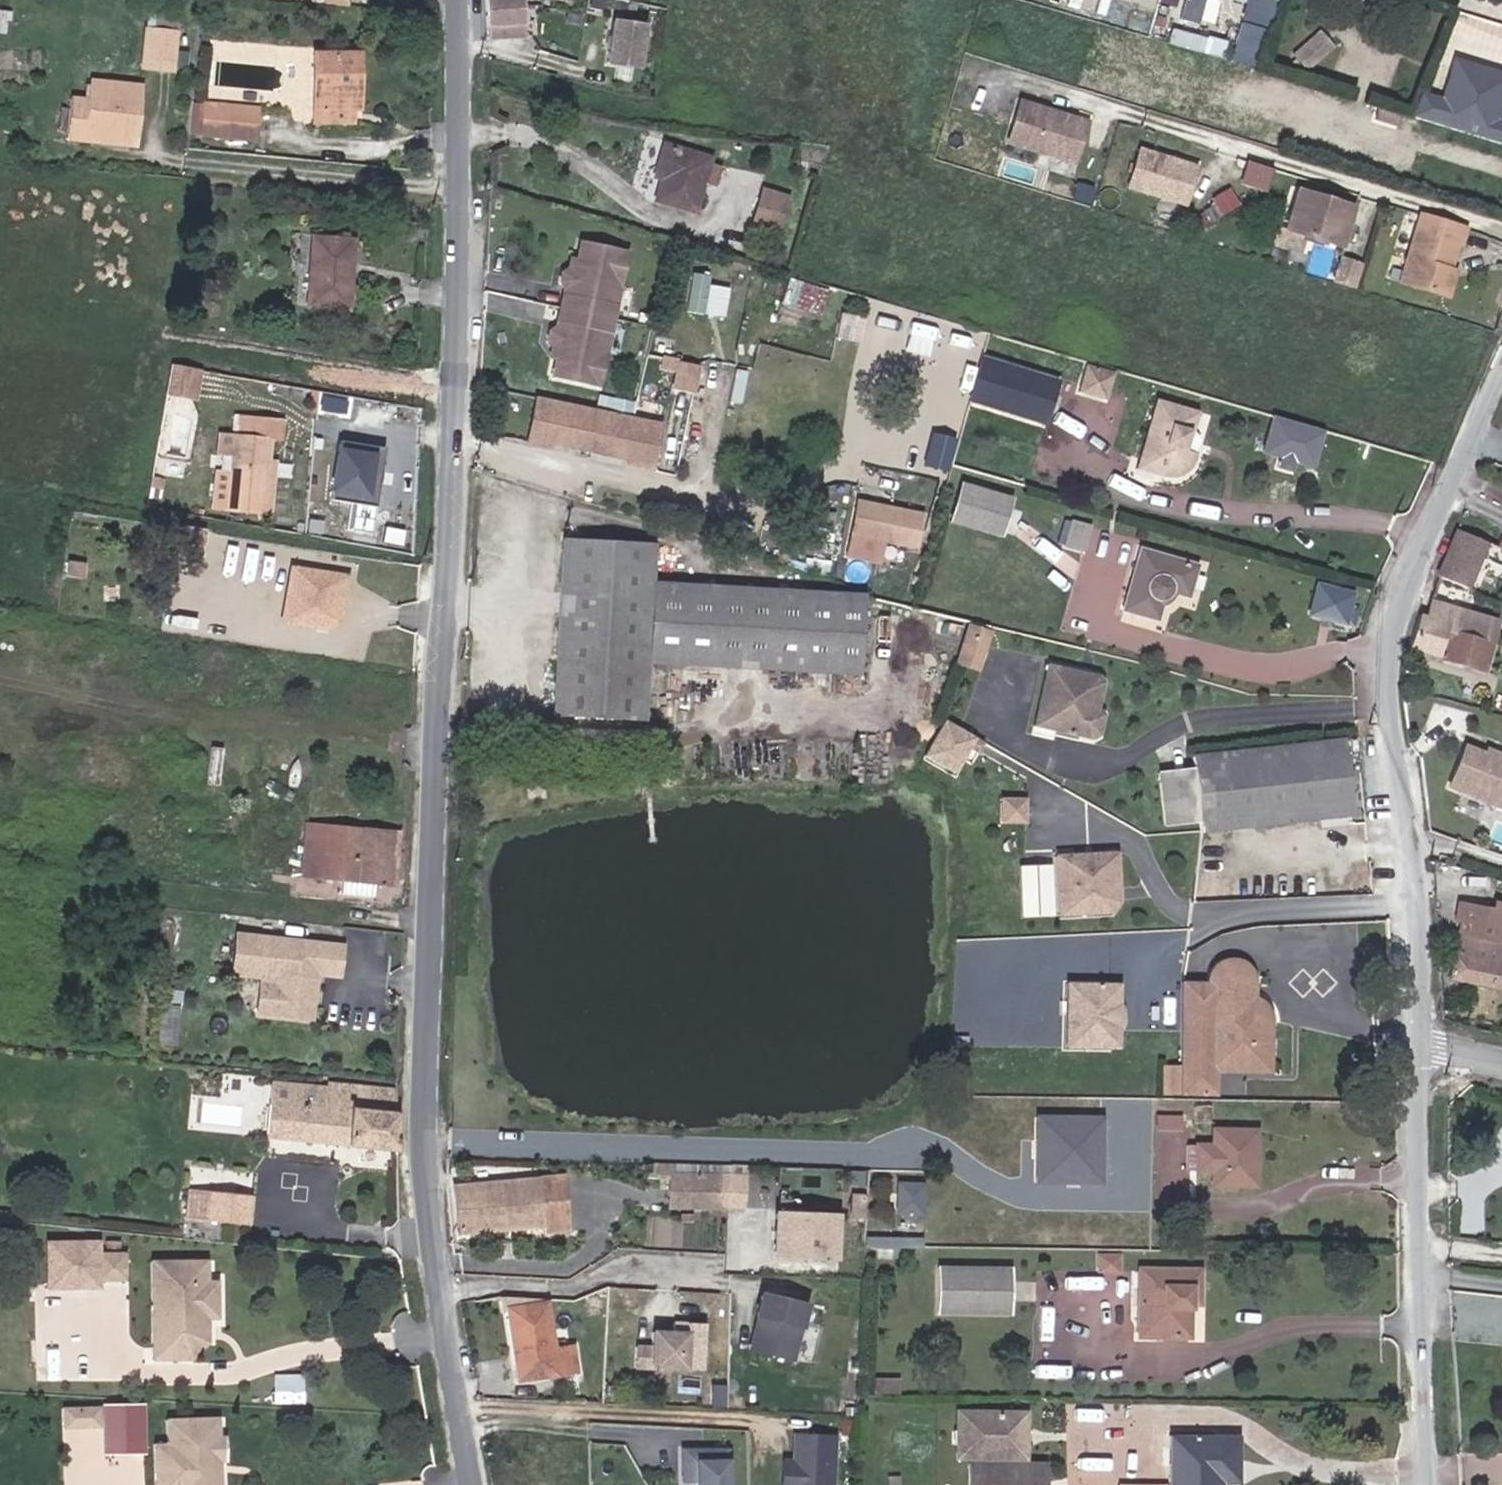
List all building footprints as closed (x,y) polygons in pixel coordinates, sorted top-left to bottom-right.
[(489,38),(522,38),(518,0),(485,0),(488,38),(489,38)] [(1239,15),(1266,23),(1273,0),(1244,0),(1239,15)] [(0,4),(0,27),(11,28),(12,5),(0,4)] [(179,67),(178,25),(147,23),(143,64),(179,67)] [(648,42),(609,31),(599,72),(638,82),(648,42)] [(1252,67),(1258,48),(1236,42),(1231,61),(1252,67)] [(1327,59),(1313,45),(1296,59),(1309,75),(1327,59)] [(357,112),(357,55),(315,55),(315,123),(351,123),(351,112),(357,112)] [(1501,76),(1501,74),(1475,65),(1461,110),(1498,121),(1501,107),(1501,99),(1496,97),(1501,76)] [(134,144),(142,88),(93,83),(91,100),(71,98),(65,137),(134,144)] [(1069,169),(1083,123),(1061,116),(1059,122),(1049,119),(1051,113),(1014,102),(1000,148),(1069,169)] [(253,139),(256,110),(206,104),(203,135),(253,139)] [(653,194),(695,207),(713,151),(661,135),(653,157),(663,160),(657,177),(653,194)] [(1180,212),(1195,166),(1137,148),(1123,194),(1180,212)] [(648,174),(657,177),(663,160),(653,157),(648,174)] [(1264,194),(1271,172),(1239,162),(1232,184),(1264,194)] [(783,232),(793,195),(763,187),(753,223),(783,232)] [(1336,248),(1348,210),(1291,193),(1280,231),(1336,248)] [(1452,270),(1459,244),(1462,244),(1467,228),(1422,216),(1403,284),(1445,295),(1452,270)] [(418,240),(420,223),(405,222),(403,238),(418,240)] [(344,273),(347,240),(312,236),(306,308),(350,312),(353,274),(344,273)] [(630,248),(580,238),(576,257),(581,258),(579,270),(568,268),(560,271),(558,280),(564,287),(555,328),(547,331),(546,340),(551,347),(562,349),(559,360),(554,359),(550,379),(600,389),(608,355),(604,354),(619,283),(623,284),(630,248)] [(356,241),(347,240),(344,273),(353,274),(356,241)] [(576,257),(570,256),(568,268),(579,270),(581,258),(576,257)] [(1450,297),(1457,271),(1452,270),(1445,295),(1450,297)] [(694,275),(691,311),(740,314),(743,279),(694,275)] [(817,323),(827,283),(794,275),(784,315),(817,323)] [(608,355),(623,284),(619,283),(604,354),(608,355)] [(841,334),(864,339),(869,315),(846,311),(841,334)] [(562,349),(551,347),(549,358),(554,359),(559,360),(562,349)] [(1056,420),(1067,373),(980,354),(970,402),(1056,420)] [(688,394),(693,367),(661,360),(659,370),(676,373),(672,390),(688,394)] [(1113,398),(1120,370),(1090,363),(1084,392),(1113,398)] [(202,395),(205,373),(171,368),(167,390),(202,395)] [(1151,389),(1131,460),(1160,469),(1186,463),(1196,445),(1184,442),(1195,403),(1151,389)] [(660,423),(537,398),(528,437),(552,442),(555,427),(575,431),(573,444),(609,451),(611,438),(632,443),(629,458),(652,463),(660,423)] [(263,493),(266,459),(268,439),(285,440),(287,414),(236,409),(228,490),(263,493)] [(924,461),(949,470),(960,437),(935,429),(924,461)] [(337,441),(333,497),(383,502),(388,445),(337,441)] [(277,460),(266,459),(263,493),(274,494),(277,460)] [(159,491),(149,489),(145,511),(155,514),(159,491)] [(981,534),(990,503),(960,494),(951,525),(981,534)] [(922,512),(858,501),(849,561),(878,566),(881,545),(916,550),(922,512)] [(1081,544),(1089,516),(1066,510),(1059,537),(1081,544)] [(1466,589),(1485,542),(1456,530),(1438,577),(1466,589)] [(1194,555),(1133,537),(1115,601),(1151,612),(1160,582),(1184,589),(1194,555)] [(650,544),(563,539),(554,716),(640,722),(644,663),(857,675),(861,598),(648,586),(650,544)] [(317,629),(331,621),(338,579),(290,572),(282,623),(317,629)] [(345,580),(338,579),(331,621),(317,629),(330,631),(339,621),(345,580)] [(1354,625),(1362,589),(1320,579),(1311,614),(1354,625)] [(1426,619),(1419,616),(1410,649),(1482,670),(1498,618),(1432,598),(1426,619)] [(981,624),(955,616),(943,656),(969,664),(981,624)] [(1080,671),(1072,669),(1034,657),(1014,719),(1060,732),(1063,730),(1070,708),(1069,703),(1063,701),(1065,694),(1072,696),(1080,671)] [(952,774),(969,743),(938,727),(921,757),(952,774)] [(1350,817),(1342,741),(1193,757),(1194,769),(1159,772),(1164,826),(1199,822),(1200,832),(1350,817)] [(1459,744),(1446,781),(1501,802),(1501,760),(1473,749),(1459,744)] [(1474,746),(1473,749),(1501,760),(1501,756),(1474,746)] [(1017,819),(1018,798),(996,797),(996,819),(1017,819)] [(376,880),(380,830),(297,823),(293,873),(376,880)] [(390,831),(380,830),(376,880),(386,881),(390,831)] [(1107,854),(1055,853),(1054,913),(1084,913),(1084,903),(1088,903),(1106,888),(1107,854)] [(1116,854),(1107,854),(1106,888),(1088,903),(1084,903),(1084,913),(1106,913),(1116,904),(1116,854)] [(1050,912),(1050,861),(1019,861),(1019,912),(1050,912)] [(1470,893),(1462,930),(1457,929),(1453,945),(1464,947),(1462,959),(1458,958),(1453,981),(1472,986),(1473,980),(1501,986),(1501,899),(1470,893)] [(341,965),(342,945),(236,934),(232,973),(262,977),(279,978),(275,1015),(313,1019),(317,975),(318,964),(341,965)] [(341,965),(318,964),(317,975),(340,976),(341,965)] [(1253,1063),(1253,1016),(1250,1010),(1246,1006),(1237,1001),(1236,977),(1233,972),(1230,969),(1227,968),(1219,967),(1213,969),(1210,971),(1206,976),(1206,982),(1168,982),(1168,1093),(1204,1093),(1204,1063),(1253,1063)] [(279,978),(262,977),(258,1013),(275,1015),(279,978)] [(1129,1049),(1130,979),(1074,978),(1073,1048),(1129,1049)] [(340,1143),(388,1148),(388,1086),(321,1080),(320,1086),(318,1104),(262,1098),(258,1133),(340,1142),(340,1143)] [(318,1104),(320,1086),(264,1080),(262,1098),(318,1104)] [(1175,1105),(1148,1105),(1148,1120),(1175,1120),(1175,1105)] [(1042,1138),(1103,1139),(1103,1112),(1042,1111),(1042,1138)] [(1251,1119),(1203,1118),(1203,1132),(1183,1131),(1183,1164),(1203,1164),(1203,1177),(1251,1178),(1251,1119)] [(542,1224),(569,1222),(570,1187),(543,1188),(541,1167),(453,1176),(457,1227),(538,1220),(542,1224)] [(705,1173),(673,1172),(672,1208),(693,1209),(694,1202),(703,1202),(705,1173)] [(721,1173),(705,1173),(703,1202),(719,1203),(721,1173)] [(735,1173),(721,1173),(719,1203),(734,1203),(735,1173)] [(928,1214),(929,1180),(901,1180),(900,1213),(928,1214)] [(241,1222),(244,1193),(200,1189),(197,1218),(241,1222)] [(825,1255),(827,1213),(767,1210),(765,1252),(825,1255)] [(108,1250),(80,1250),(80,1263),(109,1262),(108,1250)] [(1111,1274),(1112,1254),(1087,1253),(1087,1274),(1111,1274)] [(184,1259),(136,1259),(136,1352),(172,1351),(184,1339),(184,1320),(194,1320),(195,1279),(183,1279),(184,1259)] [(195,1259),(184,1259),(183,1279),(195,1279),(195,1259)] [(109,1262),(80,1263),(81,1280),(110,1279),(109,1262)] [(1003,1269),(929,1267),(928,1315),(1001,1316),(1003,1269)] [(1193,1268),(1127,1268),(1126,1341),(1182,1341),(1183,1308),(1192,1308),(1193,1268)] [(204,1319),(204,1280),(195,1279),(194,1320),(204,1319)] [(783,1356),(796,1303),(755,1292),(750,1313),(752,1314),(758,1315),(750,1348),(783,1356)] [(567,1370),(563,1345),(546,1348),(538,1302),(499,1309),(510,1367),(520,1366),(522,1377),(567,1370)] [(750,1348),(758,1315),(752,1314),(744,1346),(750,1348)] [(194,1320),(184,1320),(184,1339),(172,1351),(136,1352),(136,1361),(177,1361),(194,1343),(194,1320)] [(700,1368),(711,1368),(712,1327),(701,1327),(700,1368)] [(680,1367),(682,1331),(646,1329),(646,1344),(630,1343),(629,1364),(680,1367)] [(522,1377),(520,1366),(510,1367),(512,1379),(522,1377)] [(892,1366),(868,1366),(868,1385),(892,1385),(892,1366)] [(62,1408),(44,1409),(45,1429),(62,1429),(62,1408)] [(83,1408),(62,1408),(62,1429),(83,1429),(83,1408)] [(1018,1412),(945,1411),(944,1462),(963,1462),(1017,1463),(1018,1412)] [(194,1420),(150,1421),(151,1446),(137,1446),(138,1484),(196,1484),(196,1475),(191,1475),(190,1466),(201,1466),(200,1438),(195,1439),(194,1420)] [(194,1420),(195,1439),(200,1438),(201,1466),(190,1466),(191,1475),(196,1475),(196,1484),(206,1484),(205,1465),(211,1465),(210,1439),(204,1439),(204,1420),(194,1420)] [(825,1432),(784,1430),(782,1458),(772,1457),(771,1484),(823,1484),(825,1432)] [(1159,1433),(1158,1484),(1191,1484),(1191,1464),(1207,1465),(1208,1433),(1159,1433)] [(719,1448),(676,1447),(676,1468),(684,1468),(684,1478),(691,1478),(692,1484),(720,1484),(719,1448)] [(963,1462),(962,1484),(1034,1484),(1034,1465),(963,1462)] [(891,1475),(879,1475),(879,1484),(891,1484),(891,1475)]
